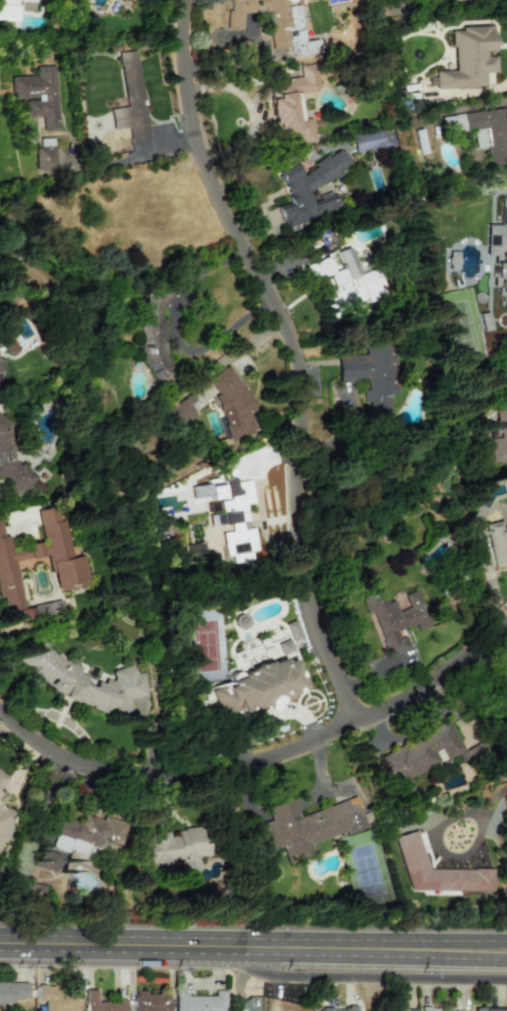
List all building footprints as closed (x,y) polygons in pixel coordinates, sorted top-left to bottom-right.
[(15,20),(15,11),(32,12),(33,0),(0,0),(0,20),(15,20)] [(299,5),(285,6),(285,0),(224,0),(227,30),(242,29),(241,14),(263,11),(266,50),(289,48),(290,57),(318,54),(317,40),(302,41),(299,5)] [(435,89),(485,87),(484,73),(495,72),(495,56),(485,57),(485,51),(492,51),(491,26),(460,27),(460,30),(451,31),(453,70),(434,71),(435,89)] [(117,53),(125,109),(117,110),(119,120),(125,120),(128,142),(148,139),(136,50),(117,53)] [(300,66),(301,78),(269,82),(270,97),(318,91),(315,64),(300,66)] [(10,76),(11,100),(25,99),(25,117),(41,117),(42,130),(57,130),(54,65),(35,66),(35,75),(10,76)] [(465,130),(485,128),(489,165),(506,164),(506,120),(506,109),(463,113),(465,130)] [(313,139),(311,120),(275,125),(277,144),(313,139)] [(486,130),(473,131),(474,147),(487,146),(486,130)] [(54,169),(54,148),(35,148),(35,169),(54,169)] [(338,209),(334,195),(311,202),(306,186),(352,172),(345,151),(312,161),(315,170),(300,175),(296,163),(277,169),(288,203),(276,207),(282,227),(338,209)] [(486,256),(492,256),(492,268),(492,270),(492,287),(497,287),(503,308),(503,310),(506,310),(506,198),(500,198),(499,225),(487,225),(486,256)] [(386,295),(375,267),(360,274),(349,247),(337,252),(343,268),(334,272),(328,256),(304,266),(311,282),(328,275),(335,290),(320,296),(326,311),(364,296),(366,302),(386,295)] [(457,252),(444,252),(445,273),(458,272),(457,252)] [(141,358),(156,383),(161,383),(172,377),(172,366),(165,354),(165,322),(161,315),(161,305),(169,301),(169,292),(167,289),(151,289),(145,292),(146,318),(141,320),(141,358)] [(392,342),(364,343),(364,355),(337,356),(338,382),(366,380),(366,390),(362,390),(363,402),(368,402),(369,424),(390,422),(388,394),(395,393),(392,342)] [(254,430),(250,414),(253,412),(250,399),(229,365),(207,379),(217,395),(213,397),(216,408),(220,413),(226,437),(254,430)] [(506,379),(506,400),(494,400),(495,437),(490,437),(490,462),(506,462),(506,379)] [(194,400),(188,393),(175,404),(173,402),(162,412),(177,429),(194,413),(187,406),(194,400)] [(196,486),(198,499),(220,496),(217,478),(207,480),(208,484),(196,486)] [(207,503),(210,527),(230,525),(231,531),(221,533),(224,556),(231,556),(232,564),(251,561),(250,551),(256,550),(253,527),(248,528),(245,504),(253,503),(250,481),(234,483),(236,499),(207,503)] [(87,585),(82,555),(70,557),(63,520),(58,521),(55,506),(37,510),(53,591),(87,585)] [(492,568),(506,565),(506,523),(501,525),(501,521),(483,524),(492,568)] [(42,556),(39,542),(10,547),(8,535),(2,536),(0,524),(0,598),(1,598),(3,608),(22,605),(14,561),(42,556)] [(386,656),(409,649),(405,635),(399,637),(397,630),(416,624),(417,629),(429,625),(418,589),(404,594),(408,608),(397,611),(394,600),(386,602),(383,591),(361,598),(366,614),(372,612),(386,656)] [(302,639),(294,620),(285,624),(292,643),(302,639)] [(18,660),(65,699),(75,702),(79,701),(84,706),(90,706),(96,711),(109,715),(130,712),(129,698),(145,696),(142,673),(135,673),(134,665),(111,668),(112,680),(96,682),(92,686),(83,684),(85,676),(77,674),(80,666),(66,662),(58,655),(53,654),(40,642),(32,651),(26,650),(18,660)] [(304,691),(293,659),(284,662),(282,658),(231,676),(233,684),(212,691),(221,719),(304,691)] [(464,751),(448,721),(379,758),(397,790),(411,783),(409,779),(456,753),(462,764),(487,751),(481,741),(464,751)] [(298,815),(293,798),(265,807),(270,821),(259,825),(267,852),(281,847),(286,862),(313,853),(310,844),(365,827),(355,797),(298,815)] [(0,808),(0,837),(11,814),(0,808)] [(55,816),(41,868),(60,873),(66,851),(86,856),(88,846),(106,851),(109,842),(121,845),(127,823),(102,816),(101,819),(83,814),(80,823),(55,816)] [(145,839),(147,862),(151,862),(152,868),(179,865),(180,871),(199,869),(197,857),(208,856),(206,843),(202,844),(201,827),(176,829),(176,836),(169,837),(168,832),(155,833),(155,837),(145,839)] [(492,869),(421,869),(421,834),(402,834),(402,891),(492,890),(492,869)] [(44,884),(25,885),(26,902),(44,901),(44,884)] [(0,983),(0,1003),(12,1003),(12,998),(25,998),(26,983),(0,983)] [(73,1004),(79,1004),(79,989),(53,988),(53,985),(37,985),(37,1001),(43,1001),(43,1010),(73,1010),(73,1004)] [(125,1001),(96,1000),(96,989),(85,989),(84,1010),(125,1010),(125,1001)] [(213,990),(213,995),(175,994),(175,1010),(224,1010),(224,990),(213,990)] [(168,992),(134,991),(133,1010),(167,1010),(168,992)] [(238,998),(238,1010),(260,1010),(260,998),(238,998)]
